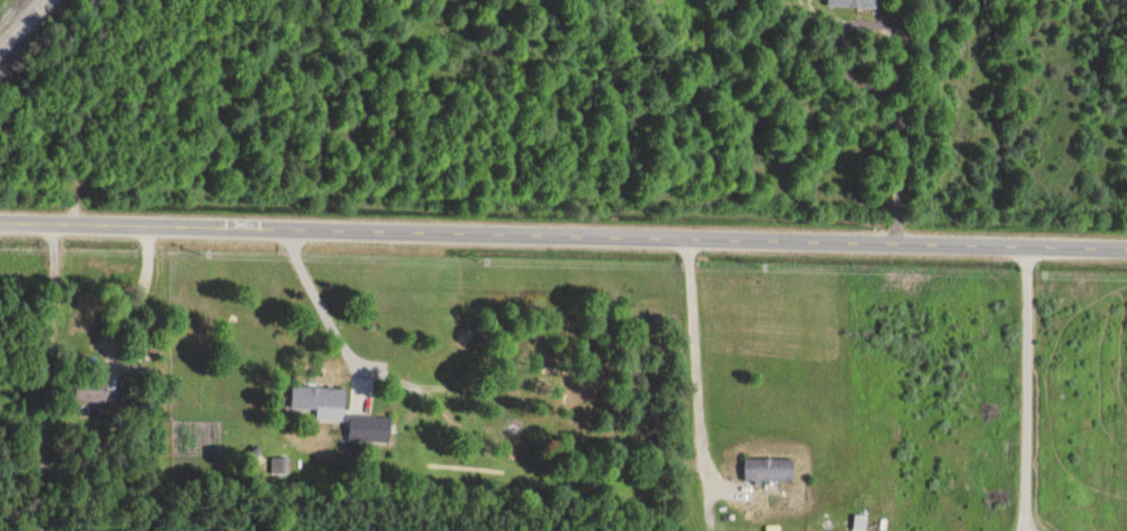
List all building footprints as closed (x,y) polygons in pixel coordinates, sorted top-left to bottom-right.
[(107,402),(108,381),(76,380),(75,401),(107,402)] [(346,388),(292,386),(291,408),(317,410),(316,419),(350,421),(349,441),(392,443),(393,416),(345,414),(346,388)] [(746,480),(795,480),(795,459),(746,459),(746,480)] [(856,516),(856,530),(862,530),(867,530),(867,516),(856,516)]
